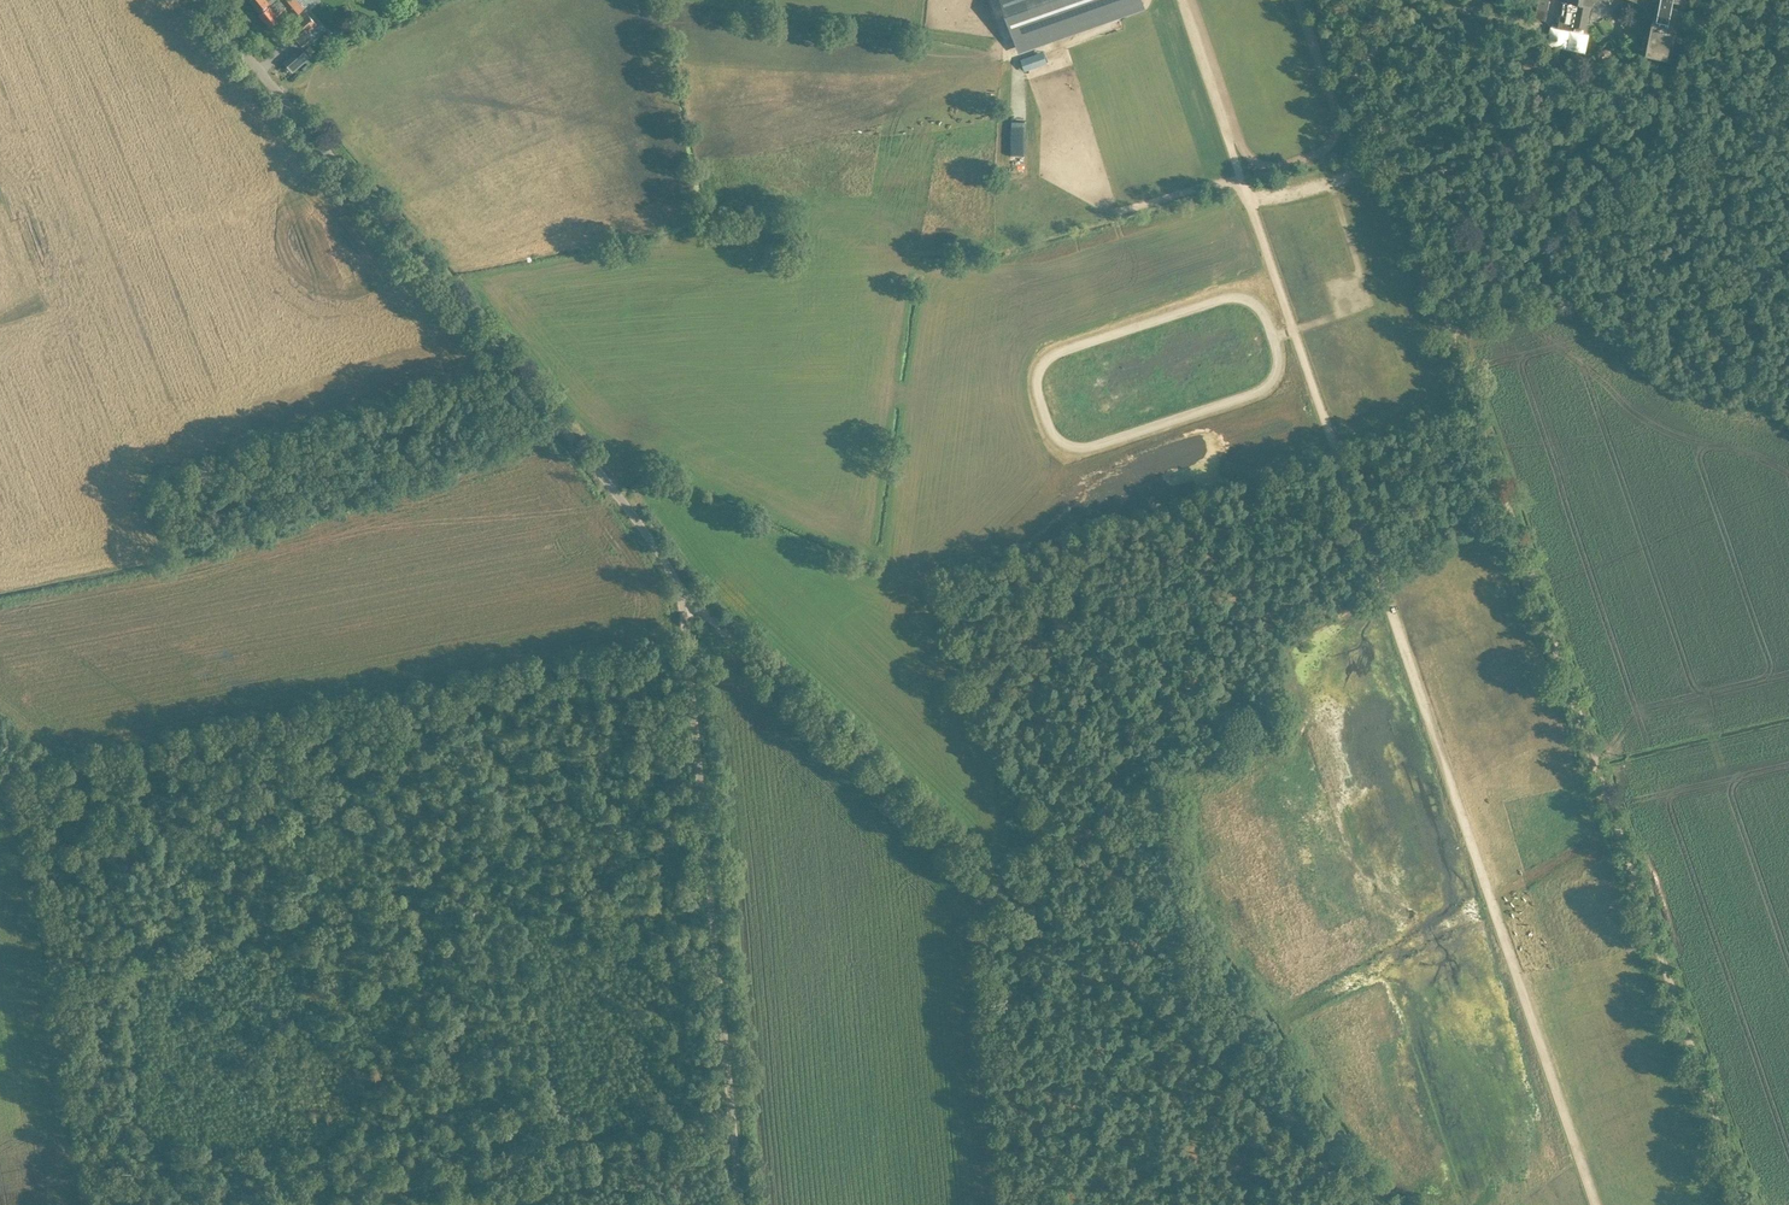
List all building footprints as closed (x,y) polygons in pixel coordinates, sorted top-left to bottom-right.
[(248,1),(270,27),(280,19),(277,15),(286,8),(294,17),(303,9),(296,0),(249,0),(248,1)] [(1019,49),(1145,3),(1145,0),(1001,0),(1019,49)] [(1558,27),(1571,29),(1572,26),(1585,29),(1586,22),(1591,22),(1591,19),(1591,16),(1592,13),(1593,8),(1595,5),(1596,3),(1598,1),(1599,0),(1562,0),(1561,1),(1563,1),(1558,27)] [(1636,0),(1639,2),(1641,3),(1643,5),(1645,7),(1646,10),(1647,13),(1648,16),(1648,17),(1649,17),(1653,18),(1646,54),(1668,59),(1678,7),(1673,5),(1674,0),(1635,0),(1636,0)] [(300,24),(290,32),(303,47),(321,31),(306,14),(297,21),(300,24)] [(332,36),(330,34),(327,31),(321,36),(323,38),(326,41),(332,36)] [(1024,70),(1047,63),(1043,50),(1021,58),(1024,70)] [(1009,134),(1020,134),(1020,112),(1010,112),(1009,134)]
